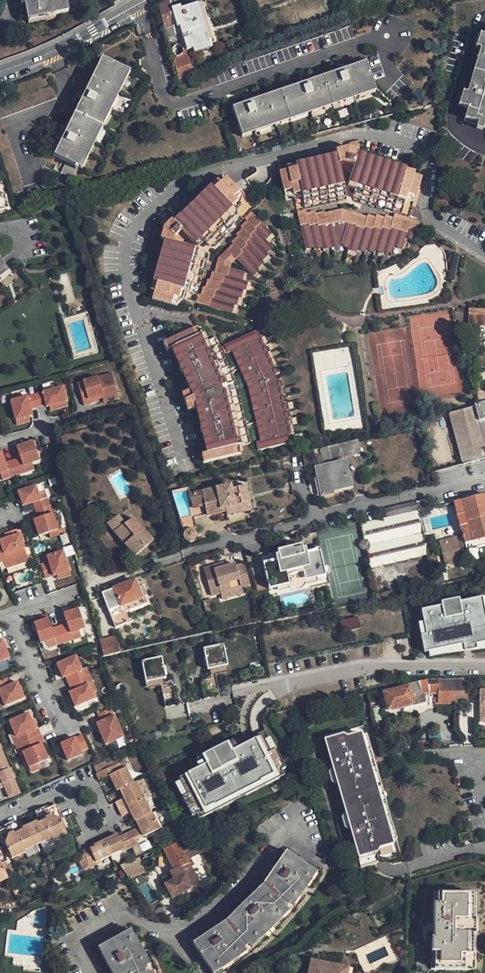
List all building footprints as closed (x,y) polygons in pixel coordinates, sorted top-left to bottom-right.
[(26,18),(67,12),(65,0),(24,0),(26,18)] [(157,4),(158,10),(163,24),(164,28),(166,36),(175,33),(181,31),(187,49),(207,43),(194,3),(183,6),(170,11),(167,0),(165,0),(157,4)] [(194,3),(207,43),(212,41),(200,1),(194,3)] [(478,49),(482,36),(477,34),(473,48),(478,49)] [(482,36),(478,49),(464,93),(461,106),(465,108),(462,121),(484,128),(484,36),(482,36)] [(186,55),(173,59),(179,78),(192,74),(186,55)] [(79,168),(127,70),(102,58),(88,87),(85,85),(79,98),(82,99),(67,129),(64,128),(58,139),(61,141),(55,156),(67,162),(62,172),(74,178),(79,168)] [(233,108),(241,134),(374,89),(365,63),(346,70),(344,66),(331,70),(332,74),(315,80),(314,76),(300,80),(302,84),(258,99),(256,95),(244,100),(245,104),(233,108)] [(0,104),(0,142),(17,192),(25,190),(1,118),(56,98),(52,86),(0,104)] [(461,106),(464,93),(459,92),(455,104),(461,106)] [(338,158),(344,181),(348,182),(355,158),(357,154),(360,140),(349,143),(350,148),(336,151),(337,155),(338,158)] [(364,156),(357,154),(355,158),(404,173),(405,170),(364,158),(364,156)] [(338,158),(337,155),(297,165),(298,168),(338,158)] [(298,168),(280,172),(287,200),(295,198),(298,211),(307,209),(348,199),(344,181),(338,158),(298,168)] [(404,173),(355,158),(348,182),(348,184),(350,192),(354,193),(353,196),(354,201),(396,214),(409,218),(420,178),(404,173)] [(196,292),(207,252),(186,246),(190,242),(192,245),(198,246),(202,243),(205,246),(212,248),(242,220),(248,215),(253,210),(240,195),(225,179),(212,191),(210,189),(179,219),(178,218),(173,223),(162,212),(158,223),(163,225),(159,237),(163,238),(151,277),(154,278),(148,296),(177,305),(180,297),(193,301),(196,292)] [(0,195),(0,210),(14,206),(10,193),(0,195)] [(308,213),(299,215),(307,248),(316,246),(317,248),(325,246),(325,249),(333,247),(341,244),(350,247),(349,250),(356,253),(357,249),(365,251),(365,250),(374,252),(375,249),(383,252),(384,250),(392,252),(394,246),(402,249),(404,243),(412,246),(418,226),(410,224),(402,221),(394,219),(393,221),(385,218),(384,221),(376,218),(375,221),(368,218),(367,221),(359,218),(342,212),(326,216),(325,214),(318,215),(318,213),(309,216),(308,213)] [(409,218),(396,214),(394,219),(402,221),(410,224),(418,226),(420,221),(409,218)] [(248,215),(242,220),(244,223),(251,217),(248,215)] [(241,288),(242,288),(245,280),(240,279),(242,271),(225,266),(227,259),(232,256),(249,274),(255,269),(253,268),(259,263),(257,262),(263,256),(262,254),(268,249),(263,243),(270,237),(251,217),(244,223),(246,225),(239,230),(233,236),(234,237),(236,239),(230,244),(232,245),(226,250),(225,249),(218,255),(216,262),(218,263),(215,272),(213,271),(210,279),(209,278),(206,286),(205,286),(202,294),(200,293),(197,302),(229,312),(232,303),(234,303),(236,296),(238,296),(241,288)] [(11,269),(0,253),(0,277),(11,269)] [(0,277),(0,285),(15,274),(11,269),(0,277)] [(470,306),(469,325),(484,326),(484,307),(470,306)] [(200,453),(202,460),(238,451),(236,444),(248,440),(235,384),(217,338),(209,341),(206,334),(203,335),(200,328),(164,342),(167,349),(174,346),(190,388),(183,391),(189,409),(196,407),(207,451),(200,453)] [(254,439),(256,447),(290,438),(288,430),(292,429),(278,370),(266,339),(261,341),(259,334),(225,347),(228,354),(234,352),(245,381),(259,438),(254,439)] [(112,373),(78,382),(85,405),(100,400),(99,396),(104,395),(117,391),(112,373)] [(37,393),(40,406),(47,404),(48,407),(51,406),(68,401),(63,386),(37,393)] [(477,403),(484,402),(484,391),(482,392),(482,387),(474,387),(477,403)] [(117,391),(104,395),(105,401),(119,397),(117,391)] [(40,406),(37,393),(13,400),(19,419),(31,416),(35,415),(33,408),(40,406)] [(68,401),(51,406),(52,410),(69,406),(68,401)] [(480,420),(484,419),(484,402),(477,403),(477,407),(480,420)] [(480,420),(477,407),(468,408),(448,412),(460,456),(462,463),(484,457),(484,419),(480,420)] [(31,416),(19,419),(20,424),(32,420),(31,416)] [(355,435),(319,444),(323,459),(359,452),(355,435)] [(14,459),(19,475),(28,472),(26,465),(33,463),(41,461),(36,442),(19,446),(22,456),(14,459)] [(14,459),(6,461),(3,450),(0,451),(0,472),(6,470),(9,478),(19,475),(14,459)] [(312,450),(301,452),(304,465),(315,462),(312,450)] [(344,458),(316,465),(323,492),(334,489),(334,486),(350,481),(344,458)] [(33,463),(26,465),(28,472),(35,470),(33,463)] [(0,472),(0,475),(1,480),(9,478),(6,470),(0,472)] [(252,508),(246,482),(231,485),(230,482),(189,491),(192,505),(205,502),(207,513),(211,512),(212,516),(228,512),(228,513),(252,508)] [(198,526),(195,516),(207,513),(205,502),(192,505),(189,491),(188,484),(171,488),(172,492),(184,489),(188,506),(190,514),(180,517),(184,529),(198,526)] [(37,510),(51,505),(49,498),(43,500),(41,493),(38,486),(21,491),(25,506),(35,503),(37,510)] [(43,500),(49,498),(47,491),(41,493),(43,500)] [(462,500),(465,511),(457,513),(466,548),(484,544),(484,494),(462,500)] [(462,500),(454,502),(457,513),(465,511),(462,500)] [(429,555),(419,510),(418,509),(412,510),(410,504),(385,509),(387,518),(400,515),(410,557),(410,560),(429,555)] [(51,505),(37,510),(39,518),(34,520),(39,536),(49,533),(58,530),(51,505)] [(119,514),(106,524),(136,556),(154,539),(133,516),(125,521),(119,514)] [(360,524),(369,567),(410,557),(400,515),(387,518),(360,524)] [(14,565),(28,561),(19,529),(5,533),(6,537),(7,540),(1,543),(1,544),(0,544),(0,562),(6,560),(12,558),(14,565)] [(58,530),(49,533),(50,539),(60,536),(58,530)] [(440,535),(441,540),(456,536),(455,532),(440,535)] [(444,552),(459,549),(456,536),(441,540),(444,552)] [(262,562),(268,589),(277,587),(276,583),(297,578),(308,576),(310,584),(310,587),(328,582),(320,548),(307,552),(306,547),(305,545),(301,543),(292,545),(292,547),(289,547),(276,550),(277,554),(274,554),(275,559),(262,562)] [(54,574),(68,570),(62,551),(46,556),(48,561),(40,564),(44,577),(54,574)] [(12,558),(6,560),(8,567),(14,565),(12,558)] [(202,567),(211,595),(219,593),(241,587),(250,584),(243,562),(235,564),(234,562),(224,565),(215,567),(214,564),(202,567)] [(68,570),(54,574),(56,581),(70,577),(68,570)] [(276,583),(277,587),(278,592),(291,589),(295,590),(299,589),(302,588),(304,585),(310,584),(308,576),(297,578),(276,583)] [(101,594),(115,629),(127,624),(122,608),(142,599),(136,581),(101,594)] [(241,587),(219,593),(221,599),(243,593),(241,587)] [(201,600),(206,613),(214,610),(210,598),(201,600)] [(481,599),(458,603),(457,600),(446,602),(446,606),(420,611),(422,622),(425,635),(420,636),(423,652),(427,651),(455,646),(462,645),(463,652),(476,650),(475,647),(474,642),(484,640),(484,618),(483,610),(481,599)] [(79,629),(84,628),(77,608),(63,612),(66,621),(58,623),(64,641),(71,639),(70,632),(79,629)] [(64,641),(58,623),(52,625),(49,617),(34,621),(40,640),(44,639),(54,636),(56,643),(64,641)] [(342,631),(359,627),(357,617),(340,621),(342,631)] [(70,632),(71,639),(81,636),(79,629),(70,632)] [(104,656),(120,651),(115,634),(99,639),(104,656)] [(54,636),(44,639),(47,646),(56,643),(54,636)] [(11,657),(3,639),(0,640),(0,662),(11,657)] [(227,665),(223,644),(203,649),(208,669),(227,665)] [(455,646),(427,651),(428,656),(456,650),(455,646)] [(81,670),(75,655),(56,662),(62,677),(65,676),(67,684),(84,677),(81,670)] [(141,660),(145,681),(164,677),(160,656),(141,660)] [(227,665),(208,669),(210,679),(215,677),(214,674),(228,671),(227,665)] [(84,677),(67,684),(70,690),(68,691),(74,706),(93,698),(91,693),(87,684),(91,682),(88,675),(84,677)] [(7,705),(25,697),(18,680),(11,684),(8,677),(0,680),(0,689),(3,698),(7,705)] [(164,677),(145,681),(146,688),(159,686),(159,688),(166,687),(164,677)] [(466,677),(454,677),(454,679),(454,702),(466,702),(466,677)] [(408,685),(382,692),(387,709),(422,700),(421,693),(429,691),(429,694),(437,694),(437,705),(454,705),(454,702),(454,679),(429,678),(408,683),(408,685)] [(87,684),(91,693),(95,691),(91,682),(87,684)] [(159,688),(163,706),(178,703),(174,685),(166,687),(159,688)] [(119,730),(109,708),(96,713),(99,721),(95,723),(104,744),(114,739),(112,733),(119,730)] [(19,735),(22,742),(38,735),(32,721),(29,713),(10,720),(15,732),(16,736),(19,735)] [(32,721),(38,735),(41,733),(36,719),(32,721)] [(266,733),(265,729),(252,736),(254,739),(261,735),(266,733)] [(119,730),(112,733),(114,739),(121,736),(119,730)] [(335,739),(349,734),(343,730),(325,736),(326,738),(333,736),(335,739)] [(326,738),(360,858),(365,855),(367,851),(373,849),(377,852),(379,847),(394,843),(393,839),(389,824),(382,801),(378,786),(374,771),(367,748),(364,734),(362,730),(349,734),(335,739),(333,736),(326,738)] [(16,744),(22,742),(19,735),(16,736),(15,732),(11,733),(16,744)] [(38,735),(45,751),(48,750),(41,733),(38,735)] [(80,733),(59,742),(66,758),(80,752),(79,750),(85,746),(80,733)] [(364,734),(367,748),(372,747),(367,733),(364,734)] [(22,742),(16,744),(19,753),(23,751),(29,767),(38,764),(49,759),(45,751),(38,735),(22,742)] [(276,773),(284,768),(275,749),(269,752),(264,740),(261,735),(254,739),(236,748),(229,751),(225,743),(202,755),(206,763),(199,766),(177,777),(179,780),(186,794),(180,796),(189,815),(211,804),(228,796),(242,789),(258,781),(276,773)] [(269,737),(264,740),(269,752),(275,749),(269,737)] [(232,740),(225,743),(229,751),(236,748),(232,740)] [(367,748),(374,771),(378,770),(372,747),(367,748)] [(2,783),(8,796),(18,791),(0,749),(0,784),(2,783)] [(206,763),(202,755),(195,758),(199,766),(206,763)] [(118,762),(94,773),(97,780),(108,775),(115,790),(118,789),(132,782),(125,767),(121,769),(118,762)] [(38,764),(29,767),(32,773),(40,769),(38,764)] [(374,771),(378,786),(382,785),(378,770),(374,771)] [(276,773),(258,781),(260,786),(278,777),(276,773)] [(147,795),(139,779),(135,781),(142,797),(147,795)] [(186,794),(179,780),(173,782),(180,796),(186,794)] [(118,789),(122,798),(114,801),(117,808),(142,797),(135,781),(132,782),(118,789)] [(378,786),(382,801),(386,800),(382,785),(378,786)] [(242,789),(228,796),(230,801),(244,794),(242,789)] [(228,796),(211,804),(214,809),(230,801),(228,796)] [(134,820),(149,813),(142,797),(117,808),(120,815),(124,813),(128,812),(132,821),(134,820)] [(382,801),(389,824),(392,823),(386,800),(382,801)] [(35,811),(39,819),(28,824),(37,843),(51,838),(51,840),(65,834),(59,820),(62,819),(55,805),(44,810),(43,808),(35,811)] [(134,820),(137,828),(132,830),(125,833),(132,849),(139,846),(136,838),(159,828),(152,812),(149,813),(134,820)] [(0,830),(0,840),(2,845),(4,844),(10,858),(25,852),(23,849),(37,843),(28,824),(19,828),(15,820),(8,823),(9,826),(0,830)] [(389,824),(393,839),(397,838),(392,823),(389,824)] [(460,834),(462,841),(472,838),(470,831),(460,834)] [(124,850),(125,852),(132,849),(125,833),(118,836),(116,832),(102,838),(110,856),(124,850)] [(192,886),(200,882),(191,866),(194,864),(191,857),(210,847),(203,834),(178,846),(177,844),(164,850),(174,868),(169,871),(170,872),(160,877),(164,883),(172,897),(192,886)] [(89,849),(94,863),(110,856),(102,838),(93,842),(94,846),(89,848),(89,849)] [(83,852),(89,865),(94,863),(89,849),(83,852)] [(319,874),(288,851),(262,887),(227,919),(192,943),(211,972),(215,972),(248,951),(291,911),(319,874)] [(145,873),(142,865),(140,860),(111,871),(114,877),(117,884),(145,873)] [(442,905),(432,905),(432,940),(430,940),(430,953),(440,953),(440,964),(460,964),(460,955),(464,955),(465,935),(452,935),(452,920),(465,920),(465,897),(441,897),(442,905)] [(154,970),(133,931),(100,950),(112,972),(155,972),(154,970)] [(348,969),(309,961),(306,972),(347,972),(348,969)]
